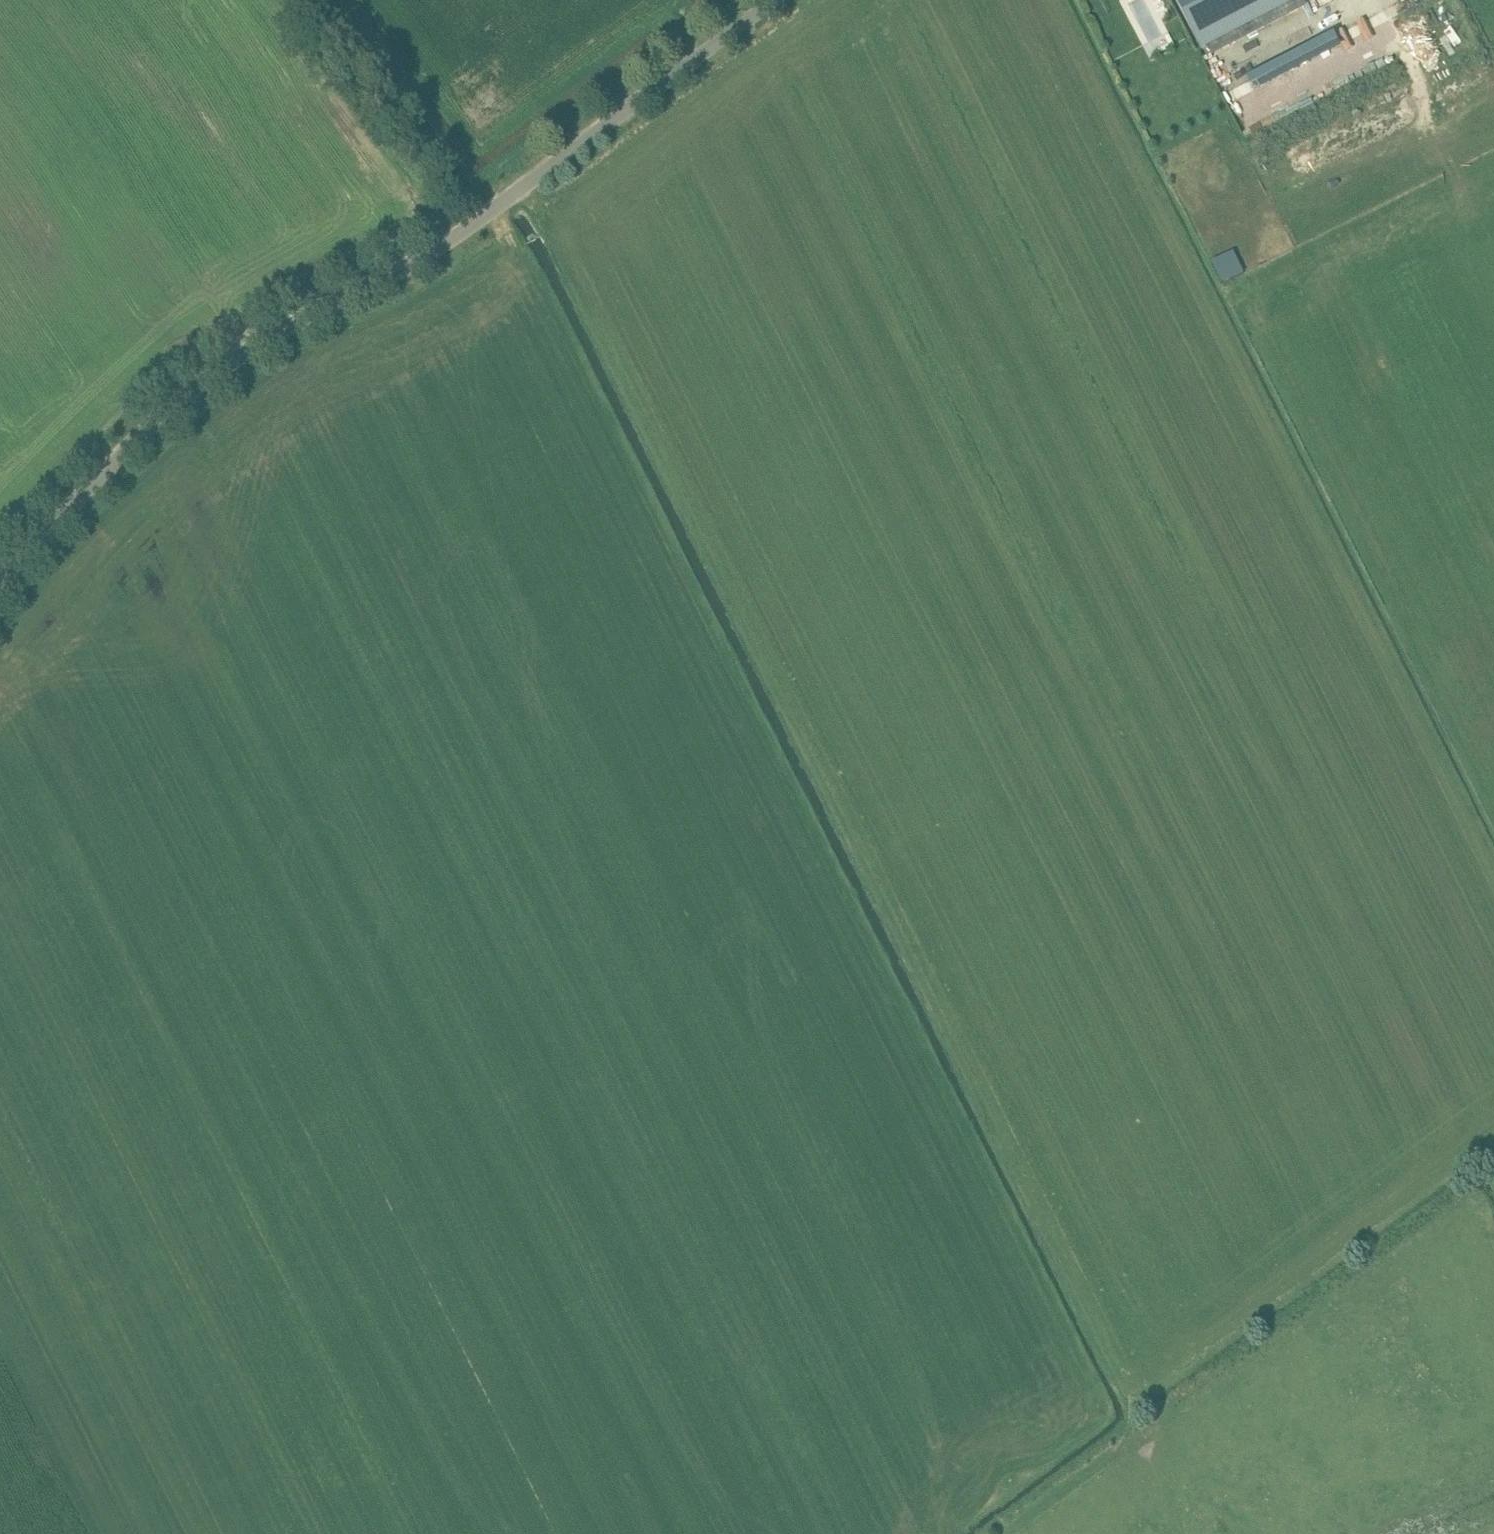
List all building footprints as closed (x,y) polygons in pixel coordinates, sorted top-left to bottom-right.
[(1293,0),(1177,0),(1202,48),(1293,0)] [(1323,56),(1359,35),(1354,28),(1319,48),(1323,56)]
